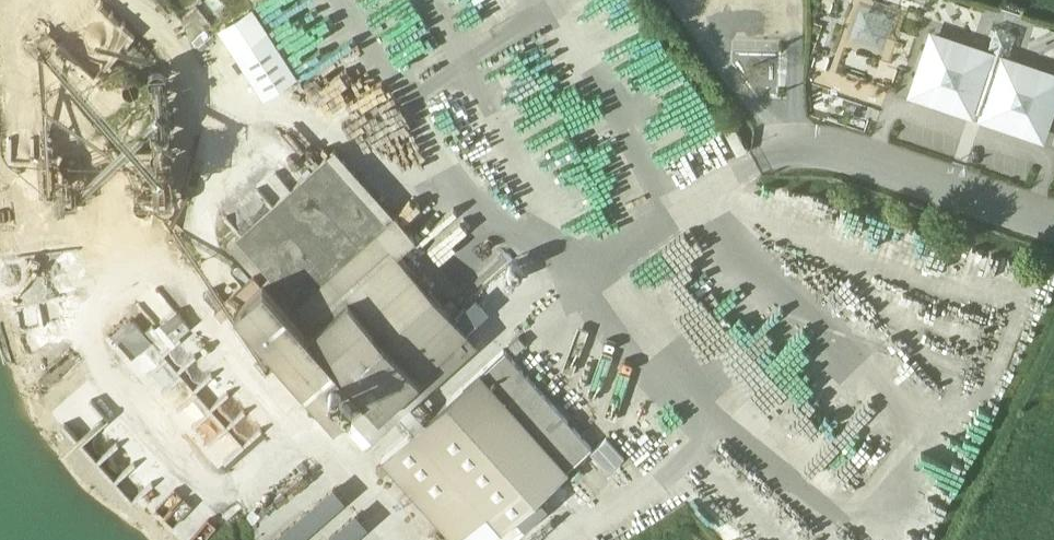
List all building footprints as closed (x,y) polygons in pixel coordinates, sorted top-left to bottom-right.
[(262,96),(299,74),(255,3),(219,25),(262,96)] [(894,15),(861,4),(850,37),(883,48),(894,15)] [(1006,63),(1004,70),(998,68),(1004,50),(1009,52),(1016,32),(996,26),(989,46),(995,47),(989,65),(983,62),(985,56),(935,39),(919,89),(968,106),(971,96),(978,98),(975,105),(984,108),(986,101),(992,103),(989,113),(1039,130),(1053,84),(1053,80),(1006,63)] [(387,219),(328,153),(227,244),(260,280),(248,291),(239,300),(235,304),(335,416),(361,390),(379,407),(392,395),(402,406),(445,368),(436,357),(467,330),(397,251),(415,235),(395,213),(387,219)] [(243,285),(233,294),(239,300),(248,291),(243,285)] [(592,447),(506,349),(482,370),(568,468),(592,447)] [(482,370),(416,428),(489,511),(502,527),(568,468),(482,370)] [(383,458),(456,539),(489,511),(416,428),(383,458)] [(610,469),(625,454),(607,435),(592,450),(610,469)] [(527,521),(549,500),(542,494),(521,514),(527,521)]
